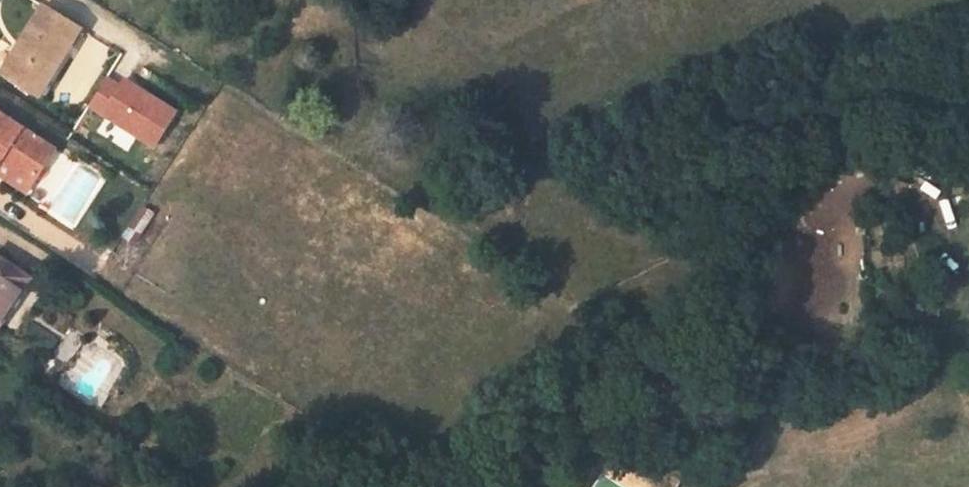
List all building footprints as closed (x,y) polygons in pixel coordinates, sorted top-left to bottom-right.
[(71,79),(66,76),(93,33),(56,9),(14,75),(56,103),(71,79)] [(97,108),(161,150),(184,116),(132,82),(127,90),(114,81),(97,108)] [(0,169),(6,161),(37,181),(58,150),(0,115),(0,169)] [(0,169),(0,175),(28,193),(37,181),(6,161),(0,169)] [(32,281),(0,261),(0,329),(32,281)]
